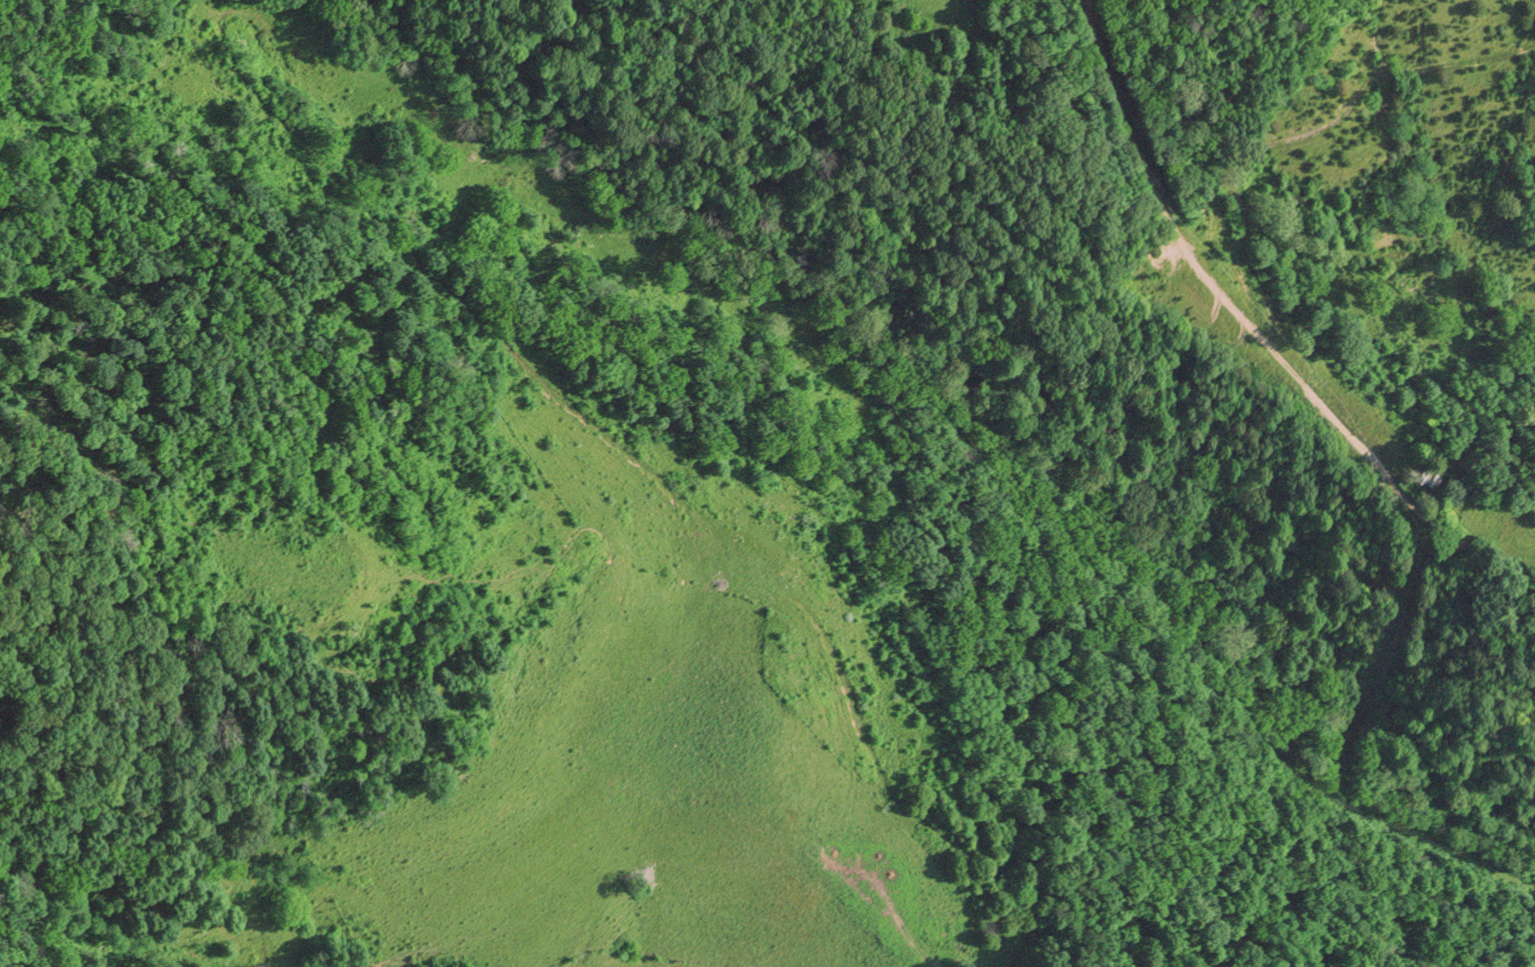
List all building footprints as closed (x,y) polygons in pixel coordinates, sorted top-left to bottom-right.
[(1436,487),(1438,474),(1415,470),(1413,483),(1436,487)]
